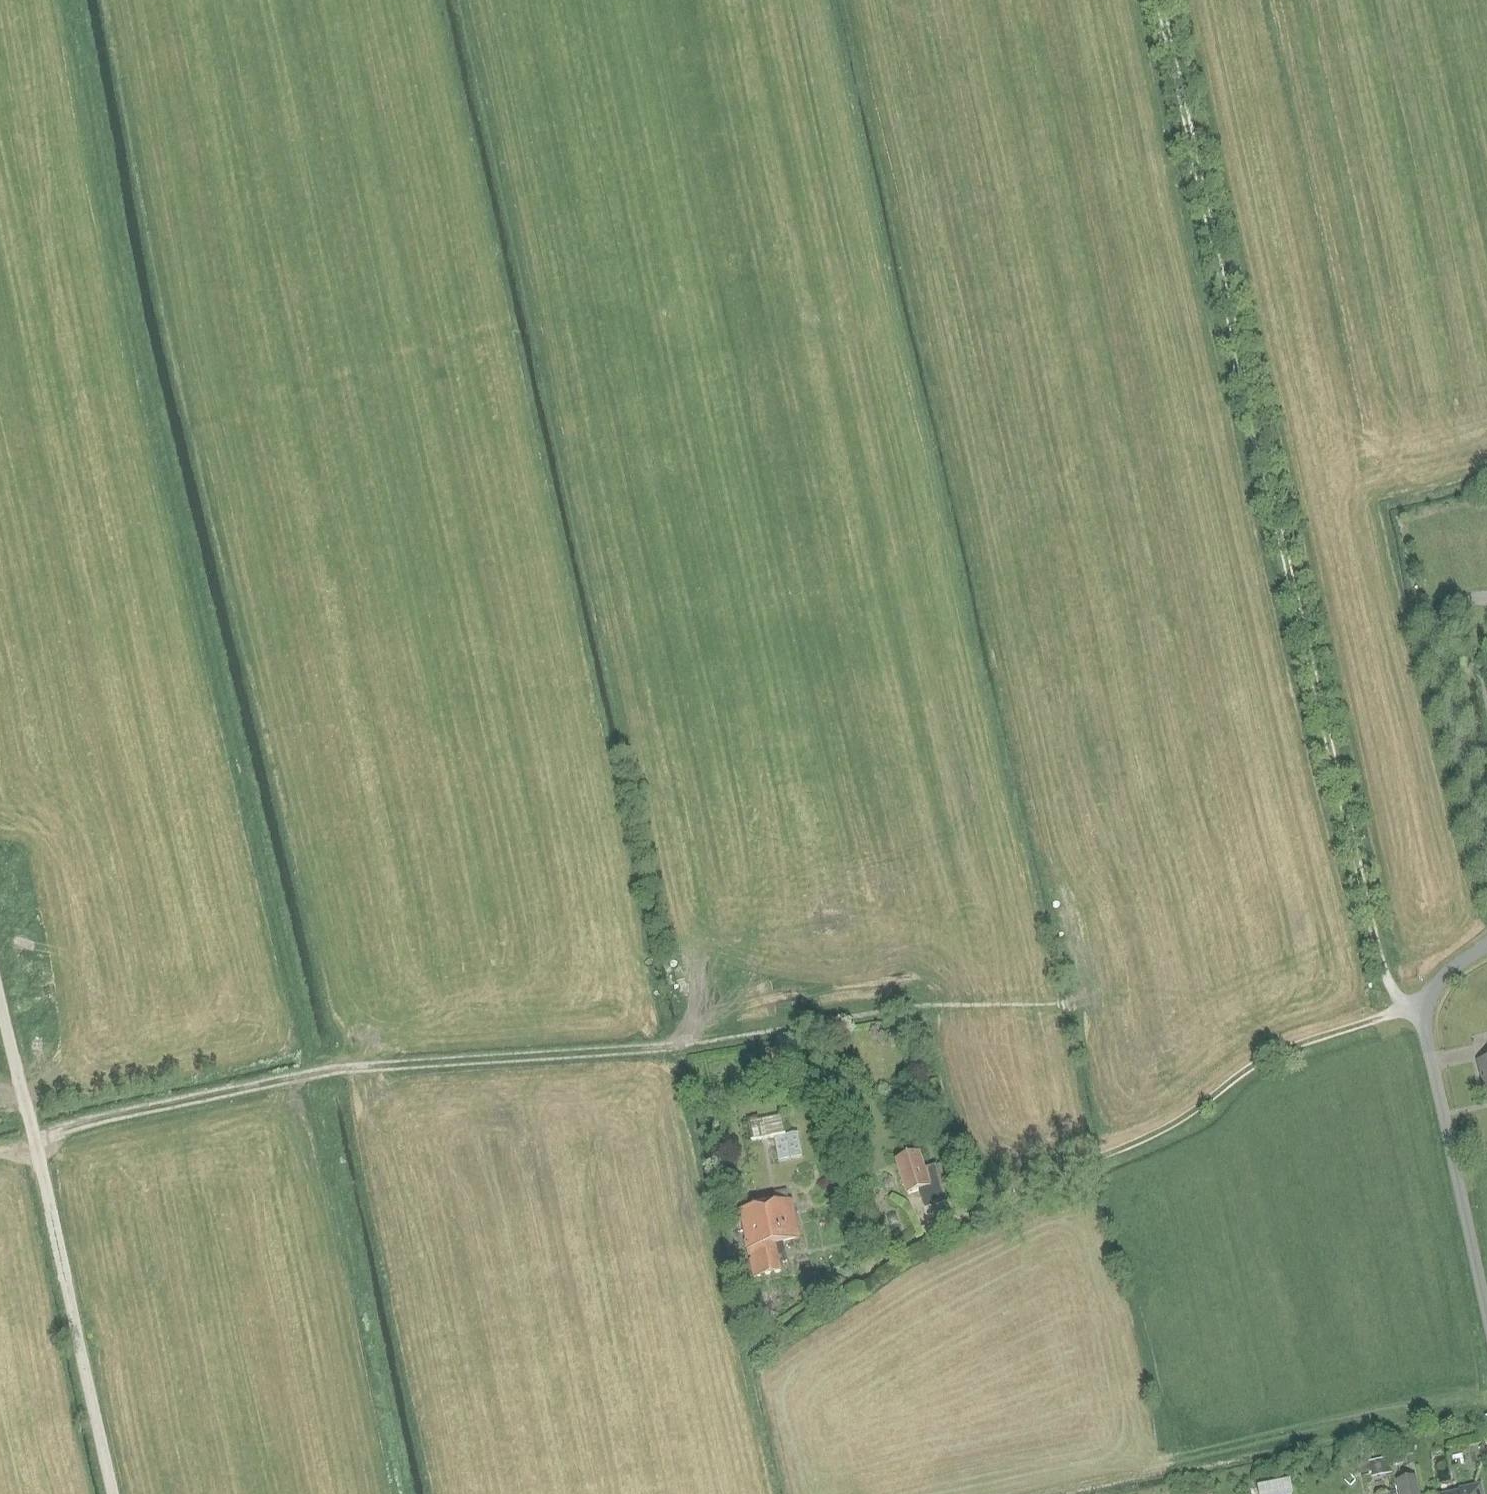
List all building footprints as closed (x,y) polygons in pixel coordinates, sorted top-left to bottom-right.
[(1477,1061),(1485,1096),(1486,1096),(1486,1058),(1477,1061)] [(757,1140),(779,1137),(782,1159),(807,1156),(804,1130),(790,1132),(788,1114),(754,1118),(757,1140)] [(922,1170),(918,1155),(895,1162),(906,1196),(920,1192),(925,1208),(948,1201),(937,1165),(922,1170)] [(782,1243),(800,1239),(791,1200),(738,1212),(741,1223),(744,1222),(748,1241),(746,1242),(753,1277),(782,1271),(780,1263),(787,1262),(782,1243)] [(1413,1477),(1397,1481),(1400,1493),(1417,1493),(1413,1477)] [(1290,1480),(1257,1487),(1259,1493),(1293,1493),(1290,1480)] [(1480,1484),(1459,1489),(1460,1493),(1482,1493),(1480,1484)]
